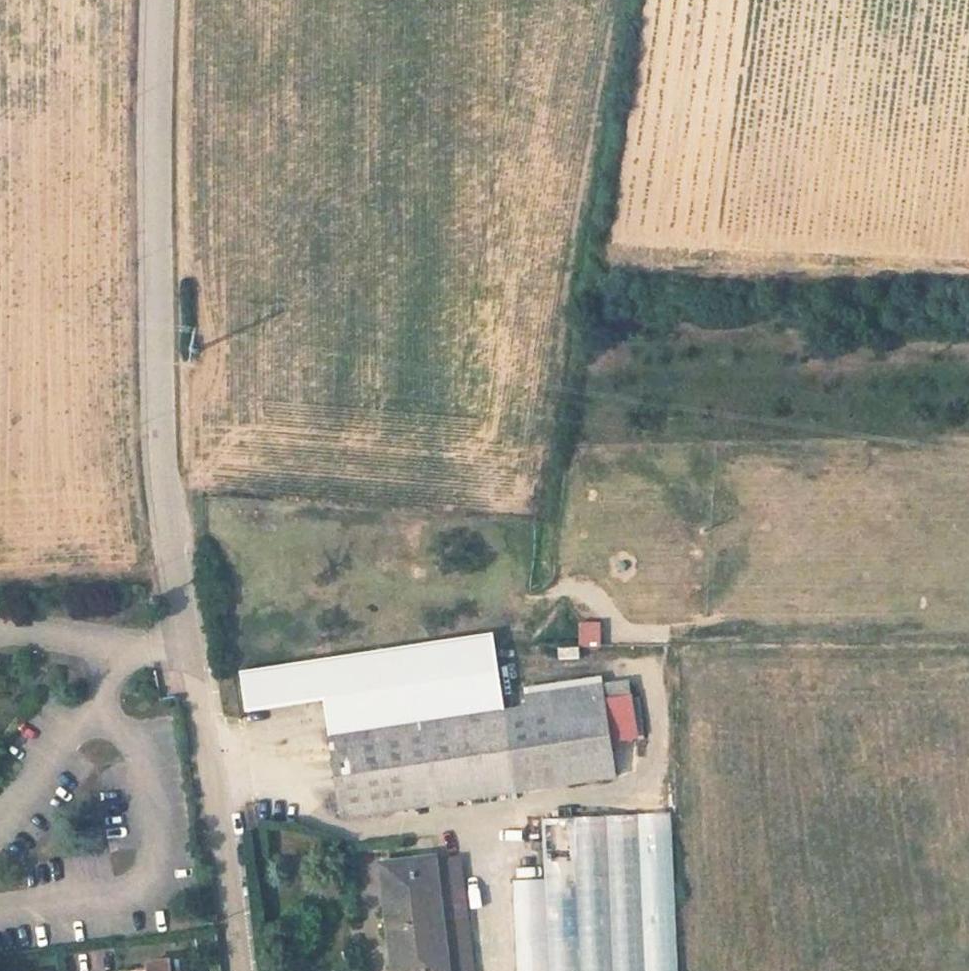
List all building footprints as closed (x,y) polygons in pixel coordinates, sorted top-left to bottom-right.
[(581,621),(581,645),(604,645),(604,621),(581,621)] [(246,707),(324,696),(329,728),(504,703),(494,632),(241,667),(246,707)] [(560,647),(560,658),(583,658),(583,647),(560,647)] [(601,689),(599,669),(522,679),(525,700),(602,689),(601,689)] [(633,730),(627,685),(601,689),(602,689),(608,734),(633,730)] [(608,734),(602,689),(525,700),(504,703),(329,728),(340,808),(613,770),(608,734)] [(520,970),(681,970),(676,812),(544,816),(546,878),(517,879),(520,970)] [(454,854),(430,855),(429,852),(384,855),(387,899),(374,900),(377,935),(389,934),(392,970),(438,970),(433,903),(458,901),(454,854)] [(161,959),(140,961),(141,967),(108,970),(163,970),(161,959)]
